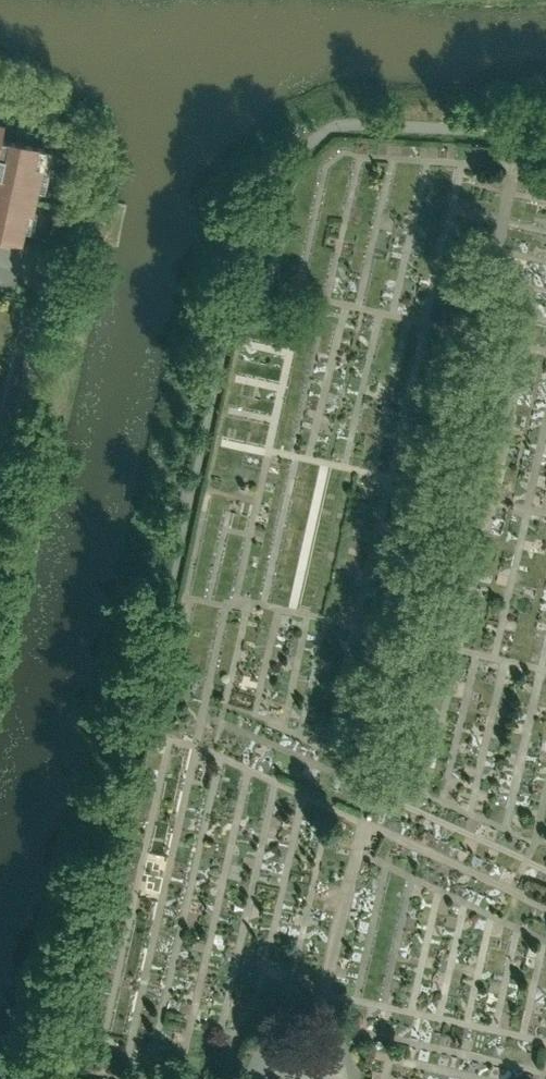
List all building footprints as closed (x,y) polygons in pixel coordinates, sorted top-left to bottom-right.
[(16,237),(37,141),(0,132),(0,234),(16,237)]
